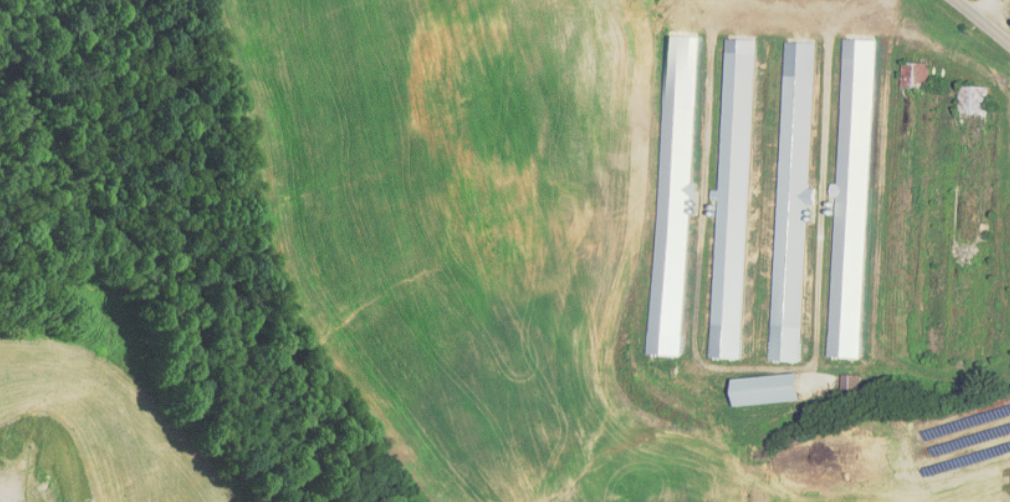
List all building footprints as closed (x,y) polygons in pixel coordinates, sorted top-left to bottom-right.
[(643,348),(674,350),(680,207),(685,208),(686,177),(683,176),(685,119),(686,119),(690,31),(656,29),(643,348)] [(702,352),(733,353),(745,33),(716,32),(710,184),(702,183),(702,194),(708,194),(702,352)] [(819,351),(853,352),(865,34),(834,32),(828,177),(822,177),(821,191),(825,191),(819,351)] [(762,355),(791,356),(798,198),(805,198),(806,179),(800,179),(806,37),(775,35),(762,355)] [(920,81),(920,57),(893,56),(892,81),(920,81)] [(950,108),(977,108),(978,80),(950,80),(950,108)] [(793,396),(791,368),(726,372),(728,399),(793,396)] [(849,384),(850,369),(833,369),(832,384),(849,384)]
